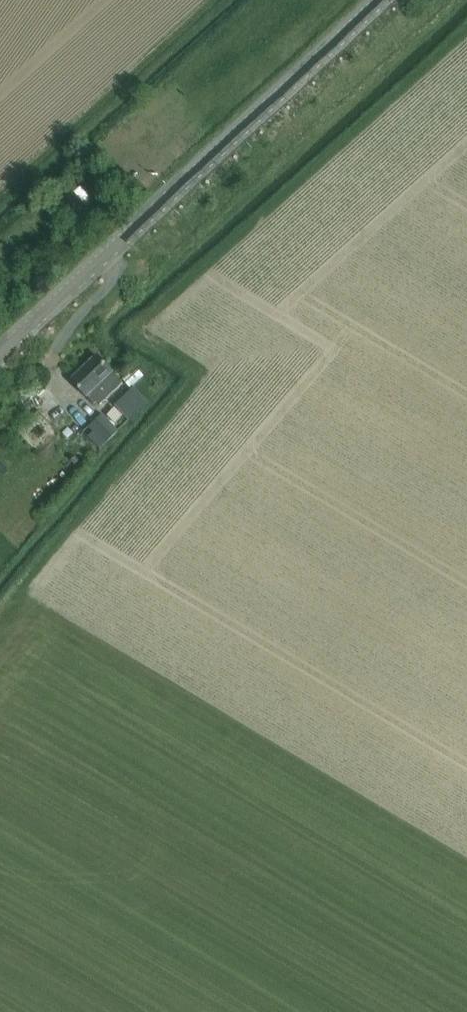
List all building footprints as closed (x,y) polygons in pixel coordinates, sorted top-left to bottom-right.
[(100,402),(122,382),(97,355),(71,379),(93,402),(97,399),(100,402)] [(129,419),(147,400),(133,387),(115,405),(129,419)] [(105,444),(119,430),(101,413),(87,427),(105,444)]
